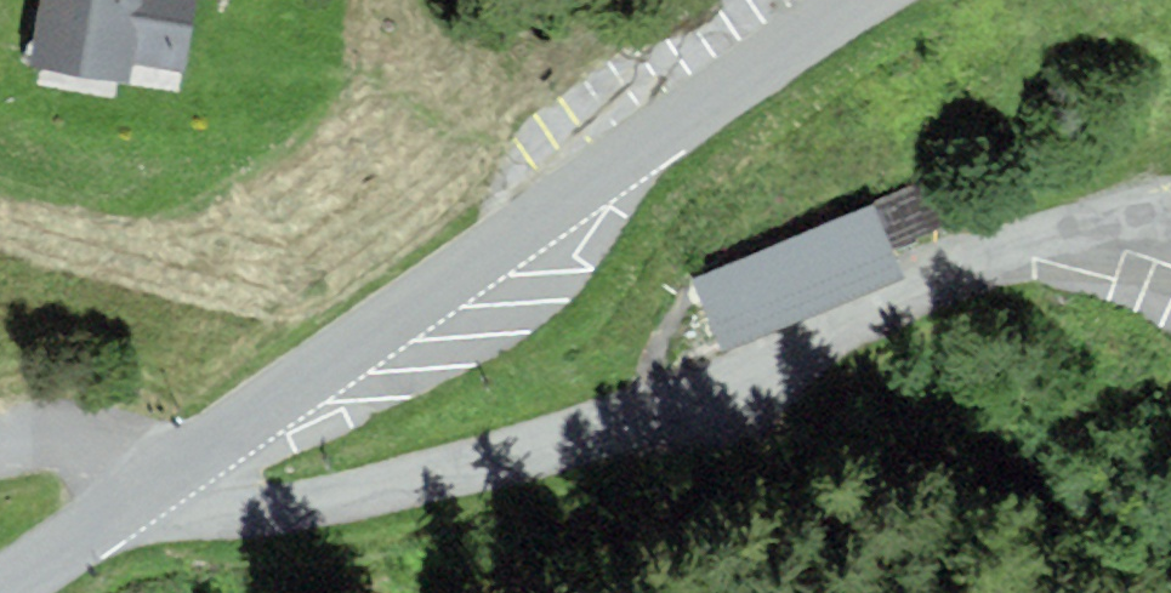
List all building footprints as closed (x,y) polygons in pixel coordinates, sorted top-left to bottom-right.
[(189,0),(46,0),(36,56),(121,71),(124,55),(177,65),(189,0)] [(695,275),(722,343),(908,267),(880,200),(695,275)]
